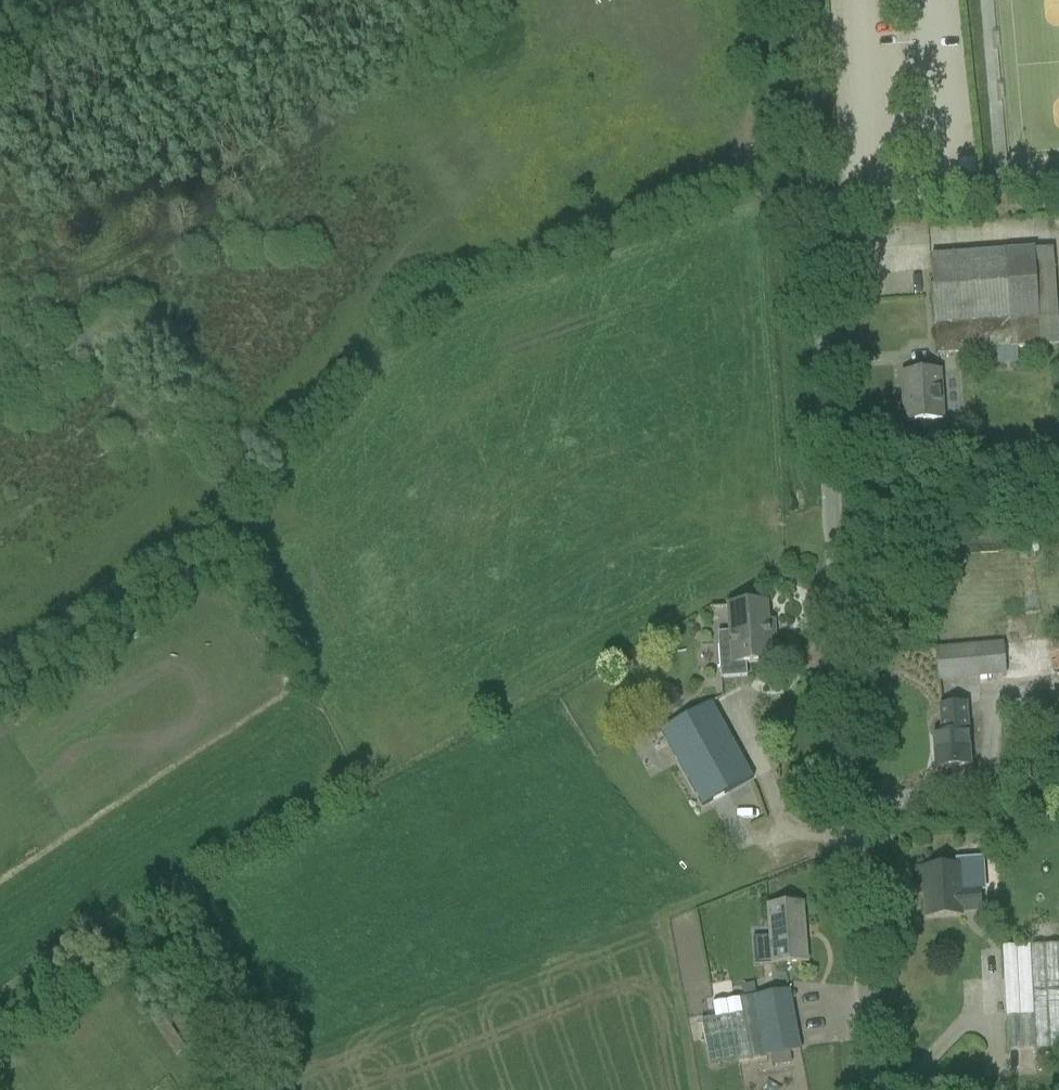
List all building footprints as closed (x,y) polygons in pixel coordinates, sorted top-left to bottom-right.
[(1034,250),(931,258),(938,355),(1041,348),(1034,250)] [(943,420),(940,373),(903,375),(906,423),(943,420)] [(746,664),(771,663),(767,605),(729,607),(731,633),(718,634),(721,679),(747,677),(746,664)] [(1004,645),(959,648),(937,650),(939,682),(1006,677),(1004,645)] [(703,806),(753,779),(712,704),(661,732),(703,806)] [(972,766),(968,707),(942,708),(944,736),(935,736),(938,769),(972,766)] [(925,884),(927,919),(962,916),(962,913),(981,911),(980,891),(960,892),(959,867),(921,870),(922,884),(925,884)] [(803,904),(767,907),(771,965),(807,962),(803,904)] [(1002,949),(1005,1015),(1008,1055),(1058,1052),(1058,946),(1002,949)] [(801,1051),(790,991),(742,1000),(745,1018),(717,1023),(724,1062),(752,1057),(753,1059),(801,1051)]
